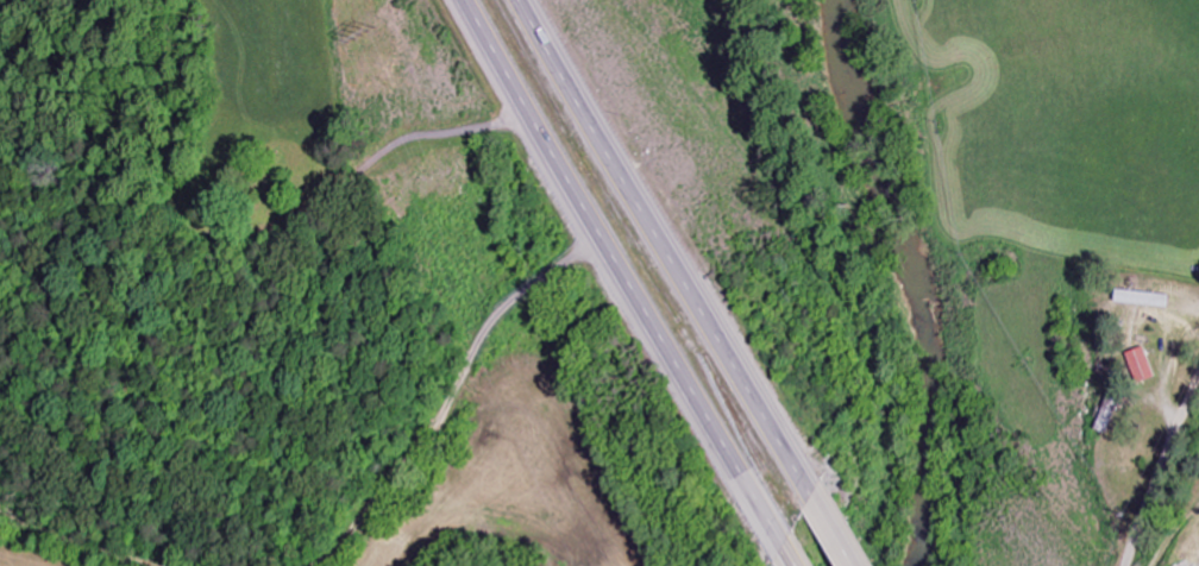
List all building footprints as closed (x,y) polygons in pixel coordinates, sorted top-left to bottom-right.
[(1125,354),(1136,384),(1154,378),(1143,347),(1125,354)]
